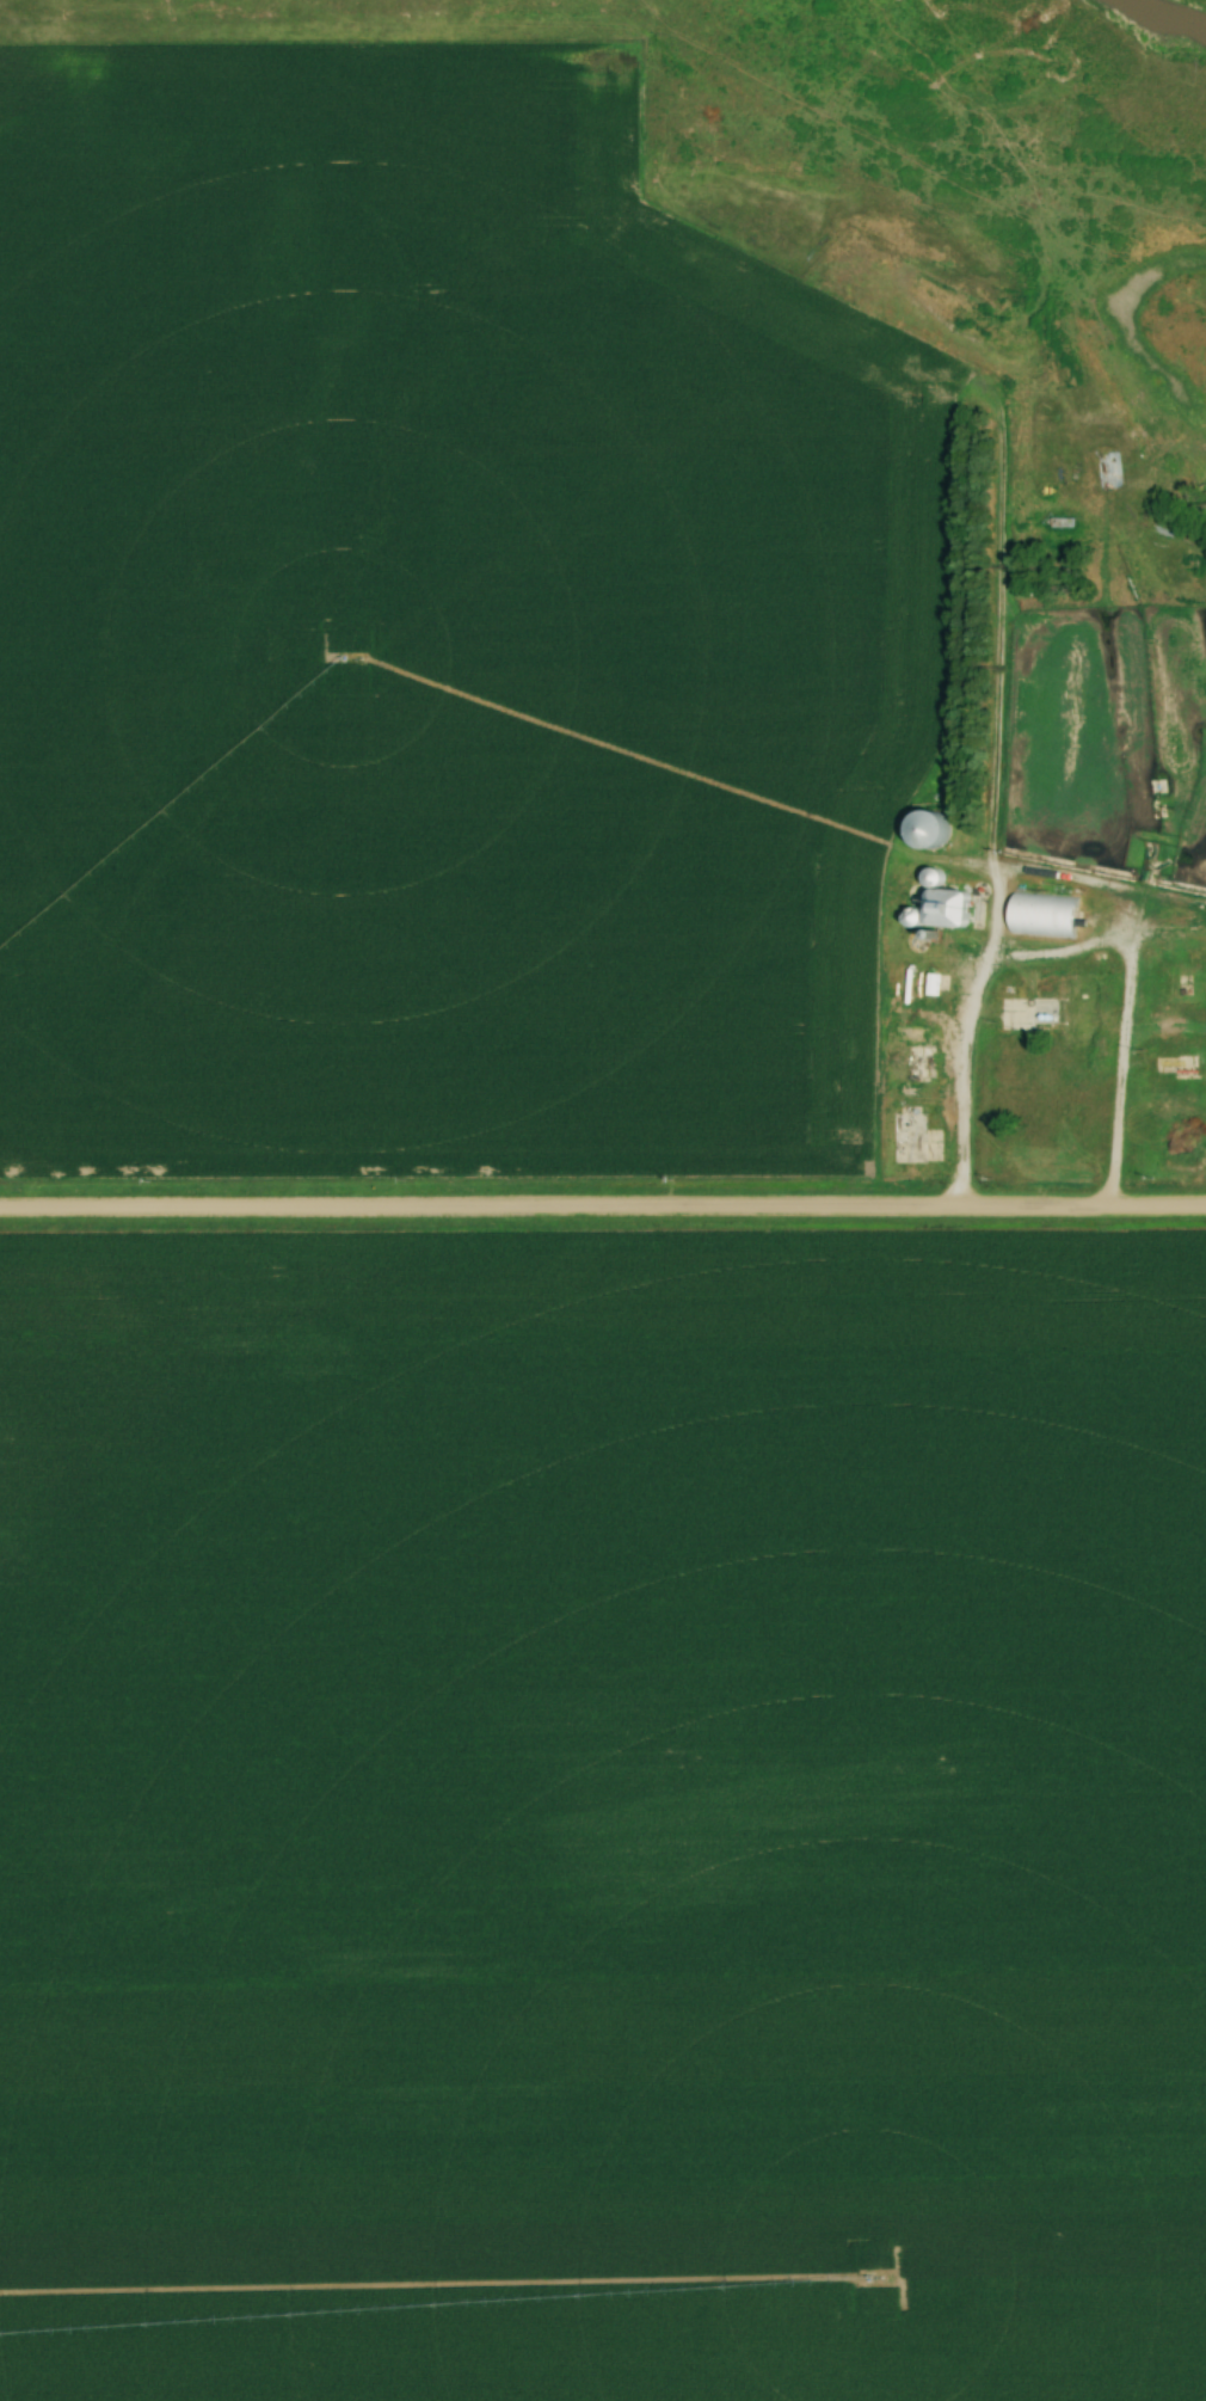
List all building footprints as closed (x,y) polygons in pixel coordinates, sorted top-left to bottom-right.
[(944,849),(944,813),(918,814),(918,849),(944,849)] [(971,929),(972,892),(942,891),(944,869),(927,868),(927,887),(913,886),(912,905),(929,906),(929,911),(910,910),(909,926),(971,929)] [(1077,934),(1079,898),(1014,894),(1012,931),(1077,934)] [(1095,984),(1065,983),(1065,999),(1034,998),(1033,1026),(1064,1027),(1063,1048),(1093,1049),(1095,984)] [(908,1080),(935,1080),(935,1046),(908,1046),(908,1080)] [(1198,1057),(1177,1057),(1177,1079),(1198,1079),(1198,1057)] [(928,1115),(894,1115),(894,1164),(928,1164),(928,1115)]
